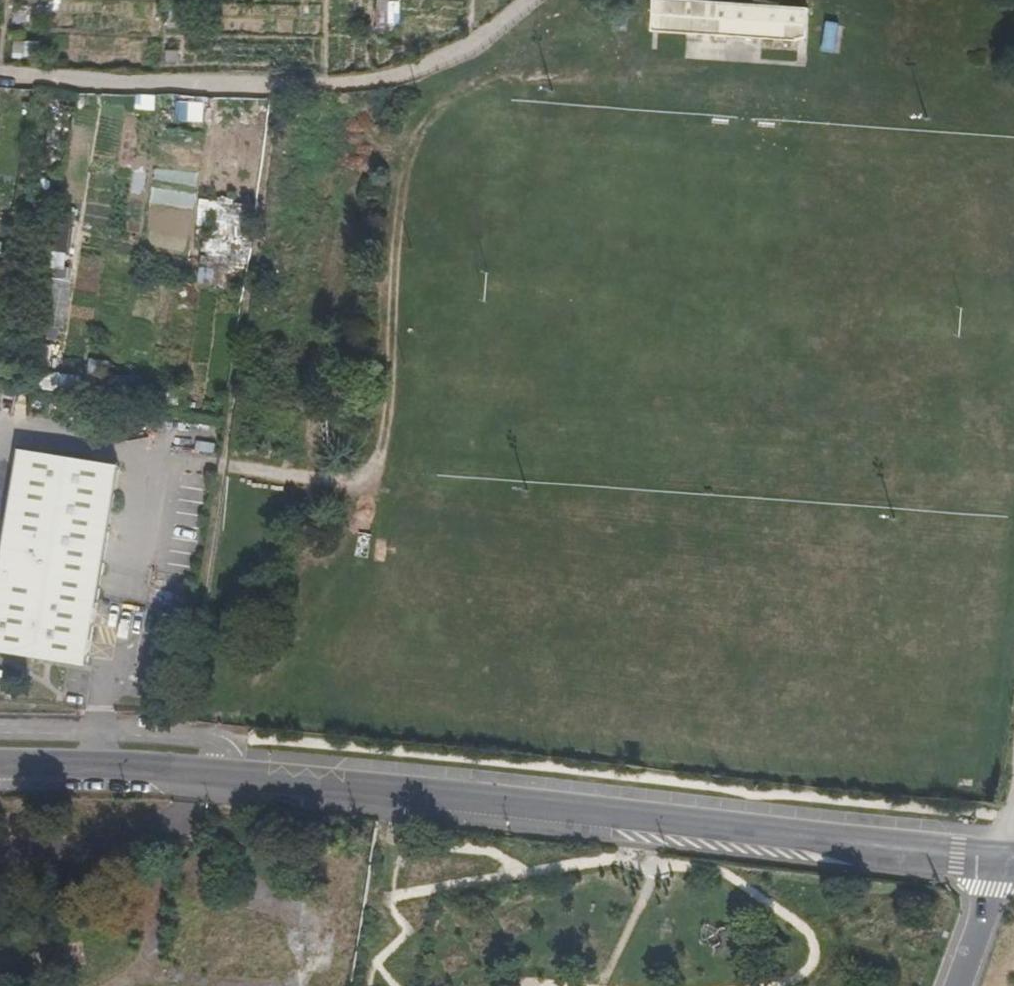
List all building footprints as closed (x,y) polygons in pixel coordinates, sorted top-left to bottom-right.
[(376,28),(391,28),(392,0),(377,0),(376,28)] [(810,7),(710,0),(655,0),(654,30),(797,40),(800,37),(809,38),(810,7)] [(844,27),(824,24),(820,51),(839,54),(844,27)] [(38,56),(39,40),(13,39),(12,54),(38,56)] [(136,110),(154,111),(155,95),(137,94),(136,110)] [(175,123),(203,124),(204,101),(176,100),(175,123)] [(197,225),(244,228),(246,203),(199,201),(197,225)] [(39,374),(38,389),(72,392),(73,376),(39,374)] [(83,663),(114,461),(17,447),(0,552),(0,651),(83,663)]
